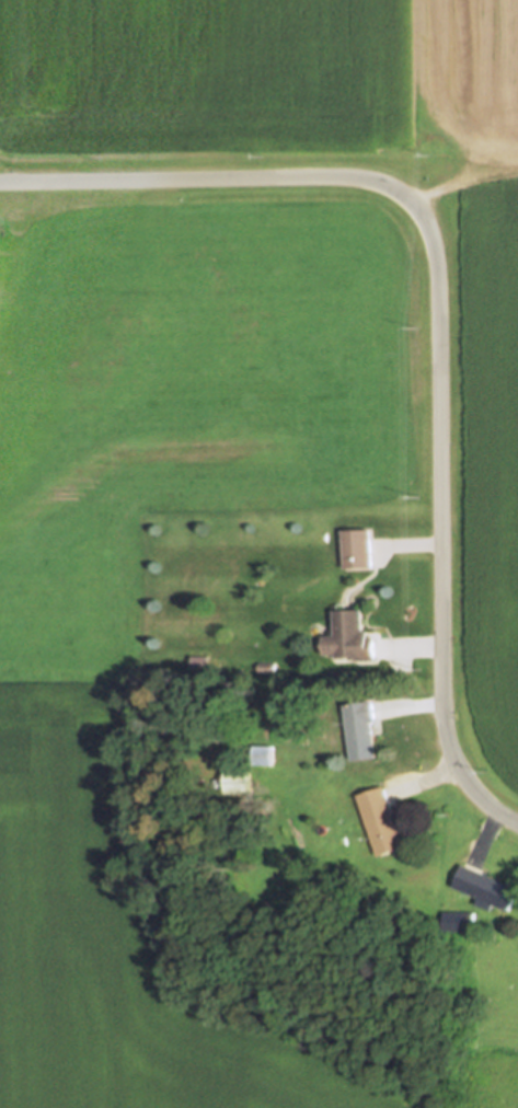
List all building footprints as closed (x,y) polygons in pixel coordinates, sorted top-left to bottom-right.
[(343,531),(344,569),(370,568),(369,530),(343,531)] [(362,609),(364,628),(367,628),(367,635),(373,635),(375,659),(356,660),(353,657),(338,657),(337,653),(325,654),(324,637),(335,636),(333,611),(362,609)] [(193,656),(192,670),(207,671),(208,657),(193,656)] [(258,662),(258,671),(274,672),(275,663),(258,662)] [(373,699),(345,702),(346,709),(339,711),(341,719),(347,719),(352,761),(377,758),(372,722),(376,720),(373,699)] [(254,746),(254,765),(273,765),(273,746),(254,746)] [(249,770),(249,795),(226,795),(226,770),(249,770)] [(384,787),(398,824),(400,824),(403,834),(401,835),(405,847),(380,855),(360,796),(384,787)] [(453,887),(511,912),(517,897),(517,888),(463,864),(453,887)] [(463,913),(463,932),(445,932),(445,913),(463,913)]
